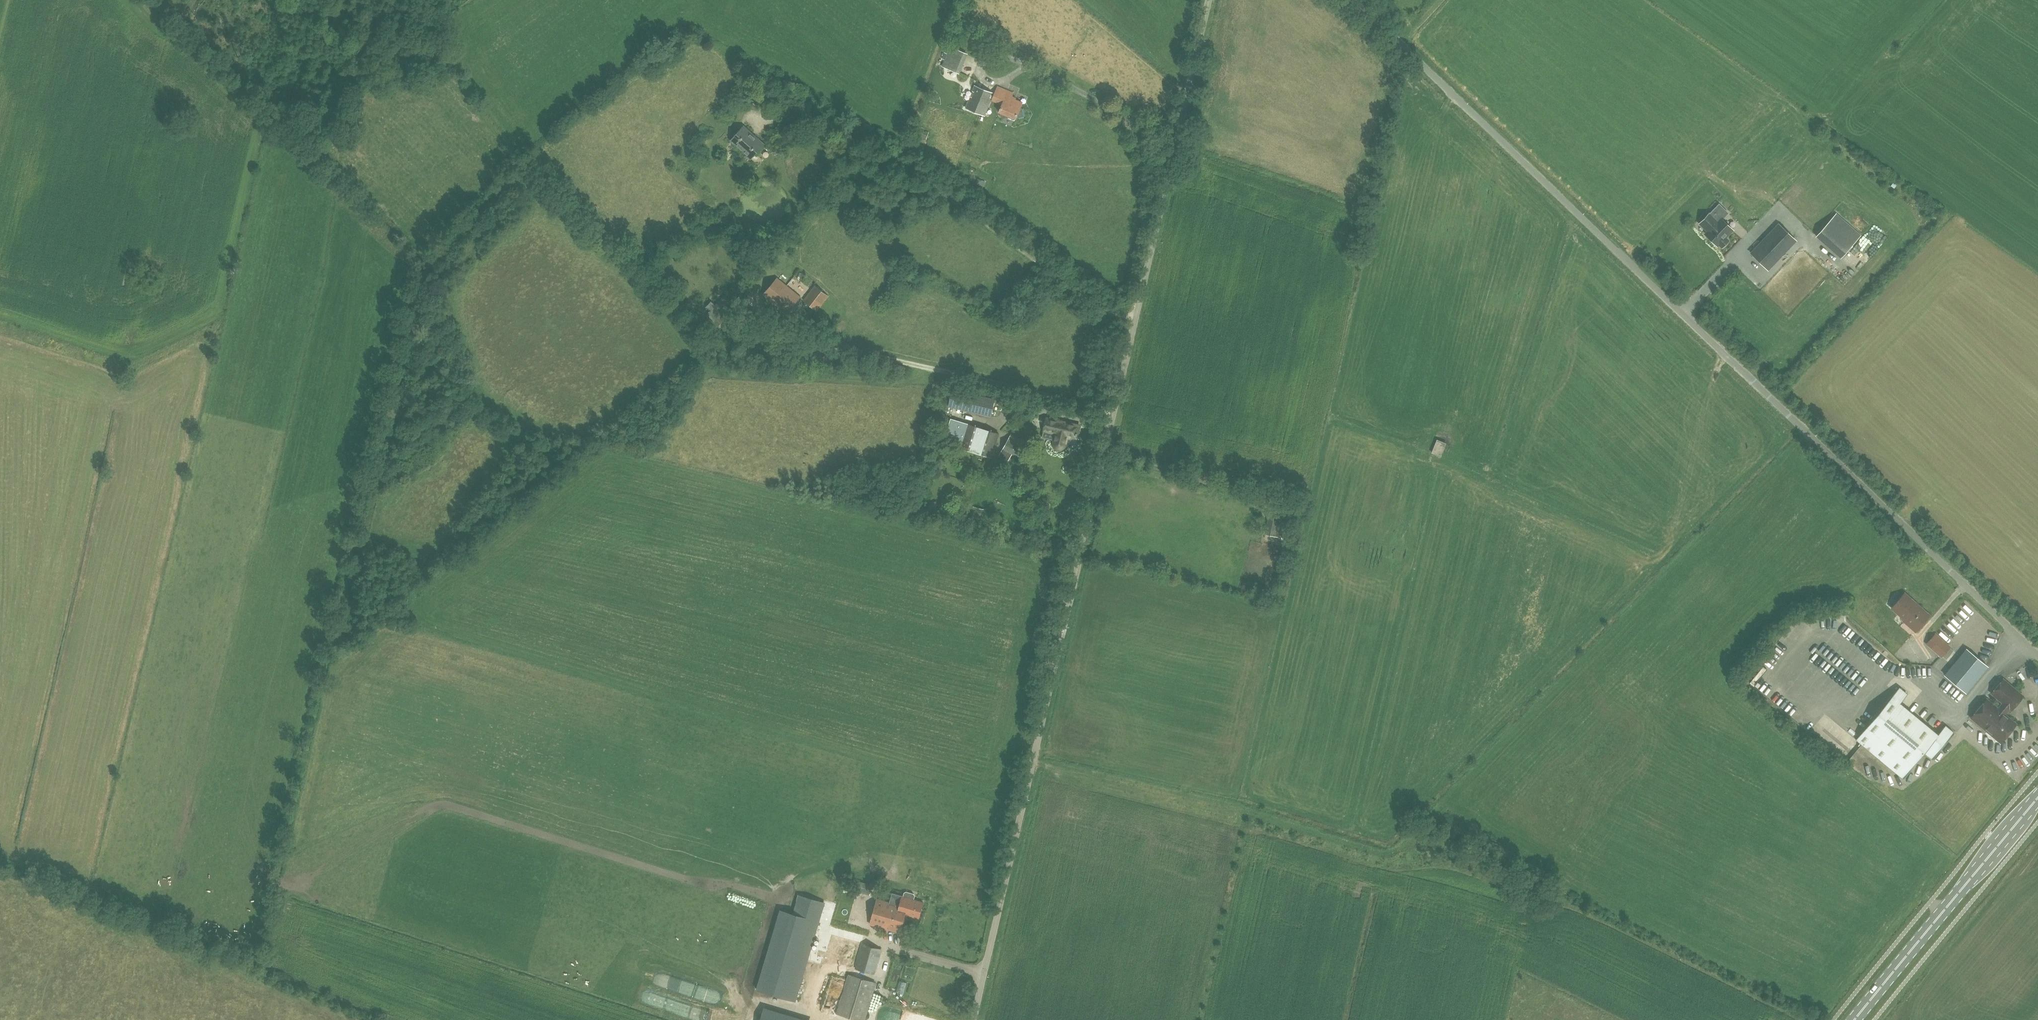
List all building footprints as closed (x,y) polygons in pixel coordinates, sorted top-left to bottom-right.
[(960,50),(951,47),(949,54),(944,52),(942,58),(947,60),(944,67),(945,67),(952,70),(960,50)] [(984,115),(993,93),(975,86),(966,108),(984,115)] [(1022,103),(1012,98),(1014,94),(998,87),(992,100),(1002,104),(999,112),(1001,112),(1000,114),(1001,117),(1004,118),(1006,117),(1007,115),(1009,116),(1008,117),(1014,120),(1014,119),(1015,119),(1016,117),(1018,118),(1024,117),(1022,109),(1020,108),(1022,103)] [(764,144),(744,125),(730,140),(751,158),(764,144)] [(926,139),(929,132),(917,128),(914,135),(926,139)] [(986,181),(974,176),(972,182),(984,186),(986,181)] [(1728,213),(1719,204),(1700,223),(1708,231),(1705,233),(1717,245),(1719,244),(1721,246),(1722,244),(1724,244),(1726,243),(1726,241),(1727,239),(1725,237),(1732,230),(1722,219),(1728,213)] [(1836,214),(1817,236),(1840,257),(1860,235),(1836,214)] [(1778,224),(1751,253),(1768,269),(1796,240),(1778,224)] [(800,297),(777,278),(763,294),(787,313),(800,297)] [(804,299),(817,310),(828,296),(815,285),(804,299)] [(991,416),(995,399),(952,390),(948,406),(991,416)] [(1038,415),(1038,417),(1037,416),(1036,416),(1035,417),(1034,417),(1033,418),(1033,419),(1032,420),(1032,421),(1032,422),(1033,422),(1033,423),(1033,424),(1034,424),(1035,425),(1036,425),(1035,427),(1056,432),(1054,442),(1054,444),(1054,445),(1055,446),(1055,447),(1056,447),(1057,448),(1058,448),(1059,448),(1060,448),(1061,448),(1062,448),(1063,447),(1064,446),(1064,445),(1065,445),(1065,444),(1067,435),(1076,437),(1079,425),(1038,415)] [(999,434),(951,418),(944,442),(992,457),(999,434)] [(1025,442),(1014,436),(1011,434),(1000,455),(1008,459),(1012,453),(1017,456),(1025,442)] [(1446,443),(1437,439),(1431,453),(1441,456),(1446,443)] [(1273,491),(1272,497),(1289,501),(1293,501),(1294,496),(1291,495),(1273,491)] [(938,505),(936,501),(930,501),(927,507),(931,511),(936,511),(939,506),(938,505)] [(973,507),(971,518),(981,521),(984,509),(973,507)] [(1286,512),(1272,509),(1266,534),(1281,537),(1286,512)] [(1929,615),(1904,593),(1892,608),(1905,620),(1904,621),(1915,631),(1929,615)] [(1949,647),(1935,634),(1927,643),(1941,656),(1949,647)] [(1966,693),(1988,666),(1966,648),(1944,675),(1966,693)] [(2012,732),(2011,729),(2016,723),(2003,713),(2009,707),(2011,709),(2023,695),(2003,679),(1992,693),(2003,702),(1998,709),(1986,699),(1971,717),(2001,742),(2005,736),(2008,736),(2012,732)] [(1899,687),(1856,740),(1903,778),(1924,752),(1932,759),(1954,732),(1945,725),(1937,734),(1899,703),(1907,694),(1899,687)] [(1522,870),(1541,877),(1544,870),(1526,862),(1522,870)] [(1556,891),(1537,882),(1533,891),(1551,900),(1556,891)] [(903,896),(902,896),(899,905),(877,899),(870,924),(900,932),(905,915),(918,919),(923,902),(914,899),(915,895),(914,894),(906,891),(904,892),(903,896)] [(771,999),(810,1009),(824,959),(836,913),(837,911),(812,904),(806,923),(793,919),(771,999)] [(856,920),(836,913),(824,959),(851,967),(858,943),(862,944),(855,968),(874,974),(882,949),(866,944),(868,938),(861,936),(862,931),(854,928),(856,920)] [(876,982),(848,974),(836,1013),(859,1019),(865,1019),(876,982)] [(965,999),(967,989),(961,988),(959,988),(957,997),(965,999)] [(760,1019),(792,1019),(763,1011),(760,1019)]
